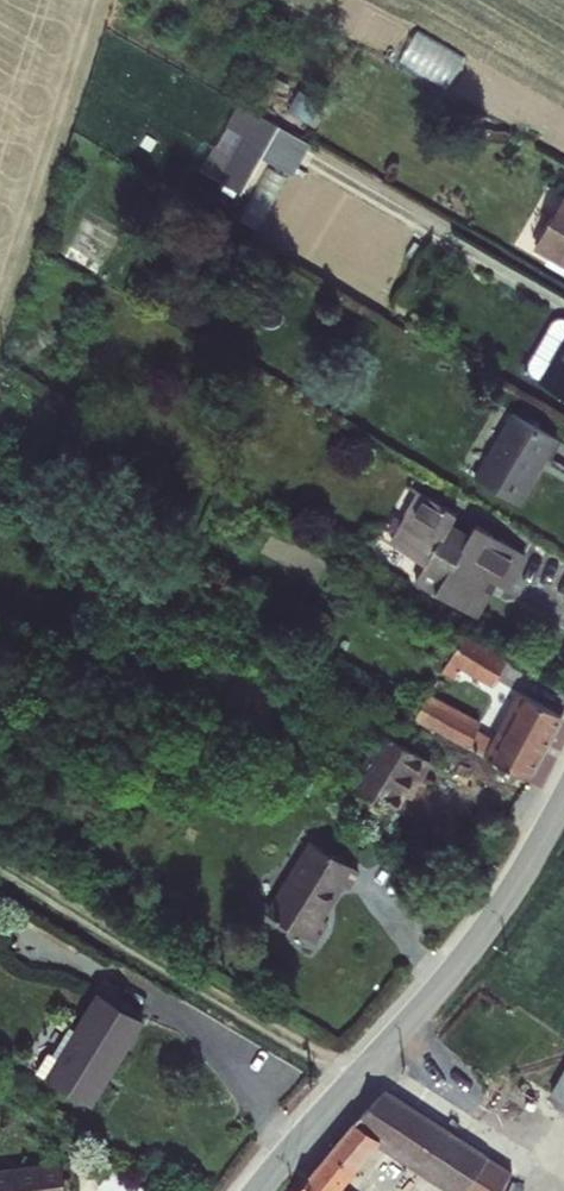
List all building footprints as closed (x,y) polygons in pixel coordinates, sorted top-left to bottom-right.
[(288,121),(245,97),(235,117),(256,129),(229,175),(253,189),(288,121)] [(552,244),(563,250),(563,224),(552,244)] [(539,363),(563,377),(563,320),(539,363)] [(524,407),(489,471),(534,498),(563,444),(563,429),(524,407)] [(465,506),(431,486),(416,513),(428,519),(412,546),(436,560),(425,576),(488,611),(502,588),(488,581),(493,570),(515,583),(535,546),(486,519),(478,534),(457,522),(465,506)] [(478,622),(454,665),(466,672),(473,660),(508,680),(526,650),(478,622)] [(429,706),(541,770),(563,730),(563,698),(536,683),(503,734),(475,719),(481,709),(442,685),(429,706)] [(399,720),(365,779),(407,801),(426,765),(436,770),(448,747),(399,720)] [(328,837),(281,911),(329,939),(342,916),(335,913),(355,880),(362,883),(372,865),(328,837)] [(60,1035),(44,1059),(109,1097),(160,1015),(113,984),(75,1043),(60,1035)] [(399,1088),(372,1125),(469,1187),(466,1190),(509,1190),(524,1168),(399,1088)] [(382,1144),(366,1132),(335,1162),(355,1180),(382,1144)] [(80,1190),(72,1153),(0,1168),(0,1190),(77,1190),(80,1190)] [(97,1190),(149,1190),(106,1172),(97,1190)] [(332,1172),(316,1190),(356,1190),(332,1172)]
